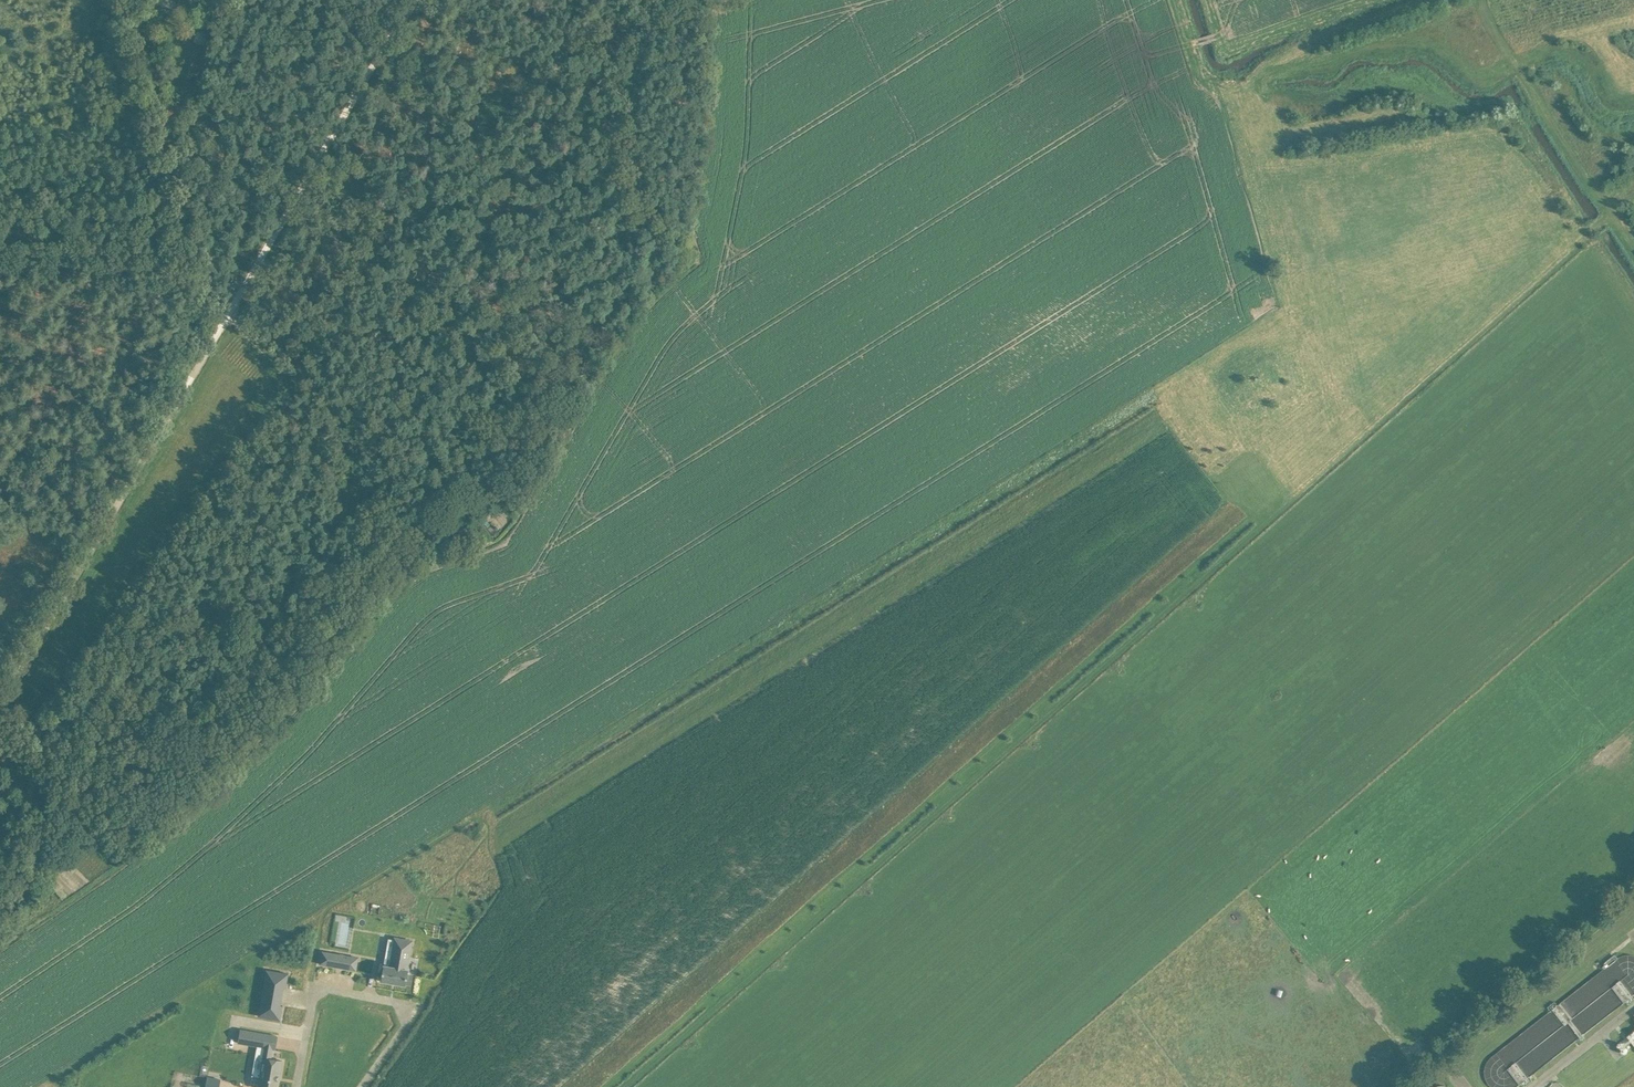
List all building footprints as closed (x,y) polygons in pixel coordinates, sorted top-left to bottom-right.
[(197,31),(194,41),(204,45),(207,34),(197,31)] [(140,59),(141,73),(149,72),(147,58),(140,59)] [(440,502),(450,497),(446,490),(436,495),(440,502)] [(407,986),(407,985),(413,986),(414,976),(408,975),(409,970),(408,970),(413,942),(396,939),(391,967),(385,966),(382,982),(407,986)] [(322,951),(320,964),(345,968),(356,970),(358,957),(347,955),(322,951)] [(266,970),(258,1016),(280,1020),(282,1005),(279,1005),(282,987),(285,987),(288,973),(266,970)] [(241,1030),(239,1043),(264,1047),(263,1058),(264,1058),(260,1077),(262,1078),(260,1086),(277,1086),(279,1076),(281,1076),(283,1061),(272,1059),(274,1049),(275,1049),(278,1036),(241,1030)] [(226,1078),(211,1075),(208,1086),(224,1086),(226,1078)]
